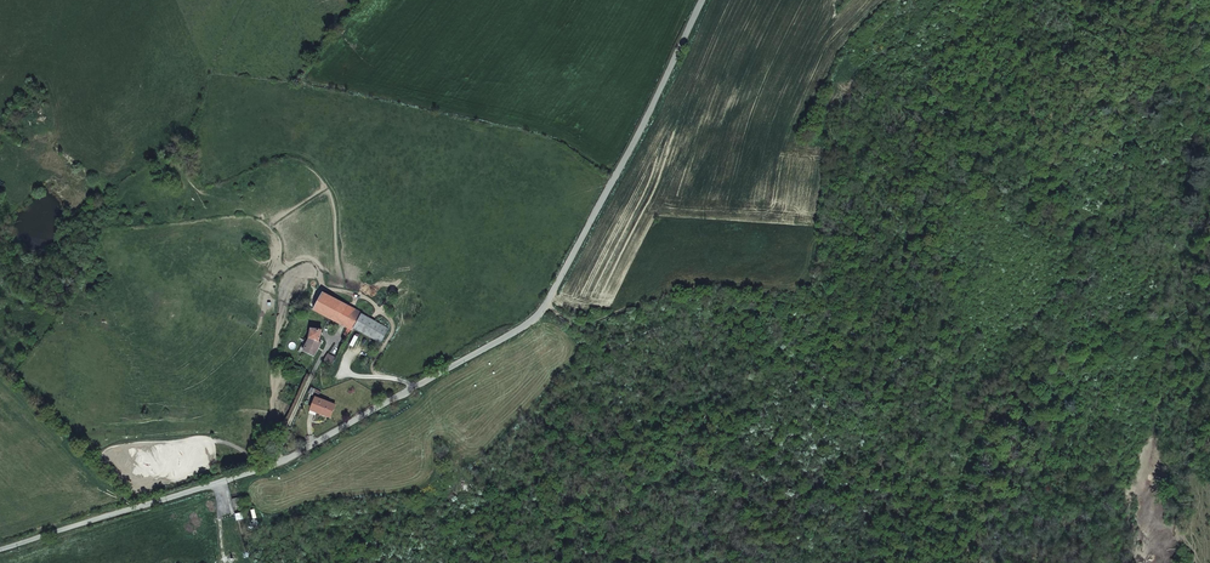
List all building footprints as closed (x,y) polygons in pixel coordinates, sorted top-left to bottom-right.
[(355,327),(362,313),(323,292),(314,308),(315,309),(353,330),(355,327)] [(365,333),(373,319),(362,313),(355,327),(365,333)] [(389,328),(373,319),(365,333),(382,342),(389,328)] [(321,329),(310,327),(309,337),(310,337),(304,350),(314,355),(322,342),(321,341),(322,329),(321,329)] [(333,366),(337,358),(328,354),(324,361),(333,366)] [(333,404),(313,397),(309,409),(329,416),(333,404)]
